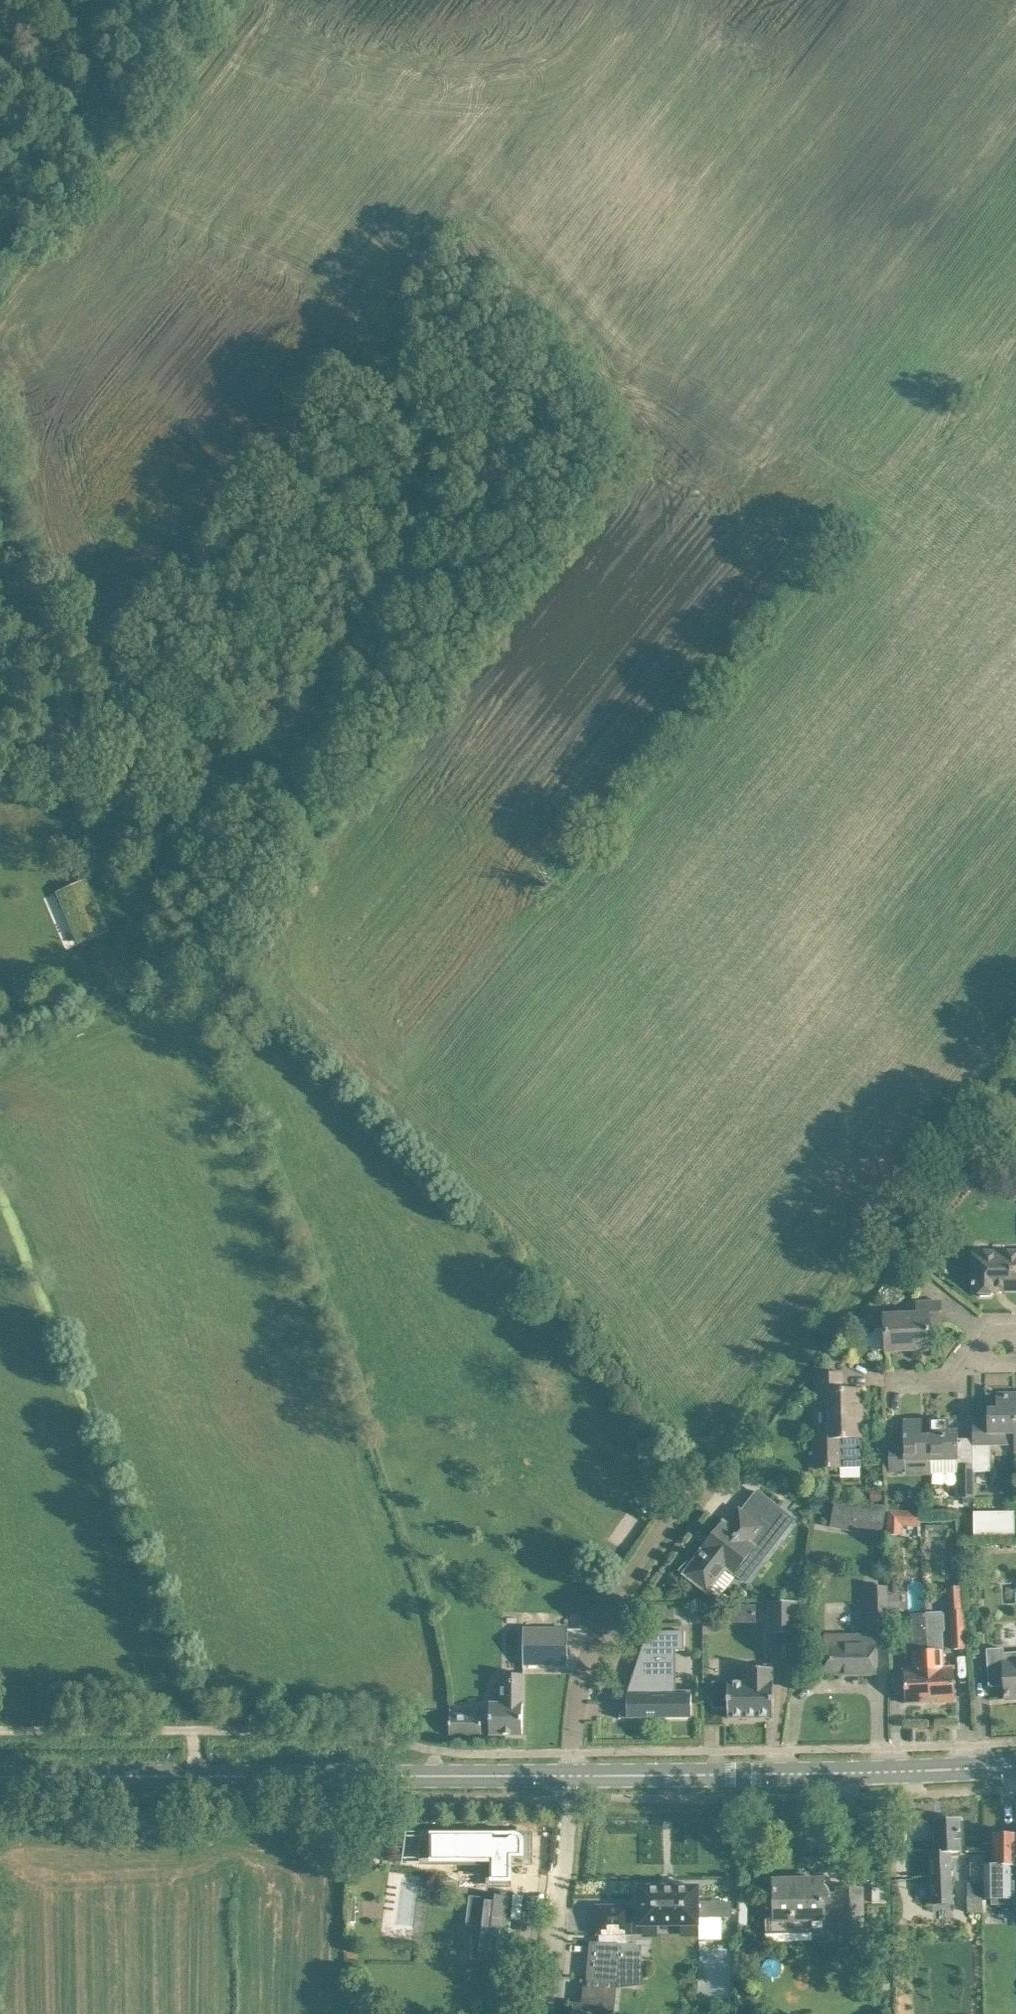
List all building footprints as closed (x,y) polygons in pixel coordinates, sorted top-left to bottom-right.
[(84,879),(57,891),(79,942),(106,931),(84,879)] [(974,1272),(974,1292),(996,1292),(996,1289),(1015,1289),(1015,1252),(974,1253),(974,1272)] [(885,1314),(885,1327),(876,1328),(864,1342),(872,1350),(887,1349),(887,1351),(916,1350),(916,1347),(931,1346),(929,1325),(941,1324),(940,1302),(918,1303),(918,1313),(885,1314)] [(842,1374),(817,1375),(817,1404),(828,1403),(829,1438),(812,1439),(813,1469),(843,1468),(843,1438),(863,1437),(862,1389),(842,1390),(842,1374)] [(973,1465),(973,1472),(990,1472),(989,1446),(1013,1446),(1013,1453),(1014,1453),(1014,1394),(997,1394),(997,1403),(988,1403),(988,1420),(973,1420),(973,1465)] [(930,1421),(930,1430),(931,1459),(958,1458),(958,1450),(958,1430),(949,1430),(949,1420),(930,1421)] [(904,1421),(904,1441),(904,1444),(888,1444),(889,1470),(905,1470),(905,1459),(931,1459),(930,1430),(922,1430),(922,1421),(904,1421)] [(958,1496),(962,1496),(962,1503),(973,1502),(973,1496),(973,1472),(973,1465),(958,1465),(958,1496)] [(726,1566),(735,1573),(754,1548),(765,1557),(794,1520),(758,1491),(742,1511),(739,1509),(727,1525),(723,1522),(711,1538),(710,1538),(709,1538),(712,1540),(707,1546),(705,1545),(704,1545),(704,1546),(703,1548),(704,1550),(700,1555),(698,1553),(682,1568),(681,1570),(707,1591),(726,1566)] [(883,1511),(835,1504),(831,1526),(880,1534),(883,1511)] [(815,1505),(814,1512),(824,1514),(825,1507),(815,1505)] [(920,1511),(888,1510),(886,1534),(902,1535),(903,1527),(919,1527),(920,1511)] [(973,1512),(974,1536),(1015,1535),(1015,1511),(973,1512)] [(949,1520),(949,1529),(958,1529),(958,1520),(949,1520)] [(961,1550),(962,1562),(973,1562),(973,1549),(961,1550)] [(888,1629),(888,1624),(887,1595),(887,1587),(868,1587),(869,1629),(888,1629)] [(899,1594),(887,1595),(888,1624),(900,1624),(899,1594)] [(765,1602),(729,1603),(729,1621),(765,1621),(765,1602)] [(797,1602),(769,1602),(769,1634),(797,1634),(797,1602)] [(942,1613),(925,1614),(930,1702),(955,1701),(953,1667),(944,1668),(942,1631),(945,1629),(944,1615),(942,1613)] [(904,1670),(905,1683),(906,1703),(930,1702),(925,1614),(911,1614),(913,1651),(912,1651),(913,1669),(904,1670)] [(524,1628),(524,1664),(544,1664),(546,1664),(547,1628),(524,1628)] [(676,1650),(685,1650),(685,1631),(676,1631),(676,1650)] [(825,1636),(825,1651),(825,1671),(840,1672),(840,1674),(876,1674),(875,1636),(825,1636)] [(633,1673),(630,1673),(631,1718),(647,1718),(647,1720),(666,1720),(666,1718),(692,1717),(691,1690),(668,1690),(667,1645),(643,1645),(643,1662),(637,1662),(633,1673)] [(1004,1653),(1003,1648),(986,1648),(989,1685),(1004,1684),(1005,1698),(1015,1697),(1015,1652),(1004,1653)] [(728,1684),(714,1684),(715,1706),(728,1706),(728,1718),(774,1718),(774,1682),(772,1682),(772,1668),(745,1668),(745,1682),(728,1682),(728,1684)] [(450,1714),(449,1722),(449,1734),(481,1734),(482,1723),(490,1723),(490,1735),(523,1735),(523,1705),(524,1705),(524,1675),(502,1675),(502,1703),(490,1703),(490,1715),(450,1714)] [(930,1852),(932,1895),(932,1905),(952,1904),(950,1852),(961,1852),(961,1840),(960,1820),(934,1821),(935,1841),(935,1852),(930,1852)] [(500,1831),(435,1831),(435,1857),(461,1857),(461,1848),(483,1848),(484,1848),(485,1848),(486,1848),(487,1848),(488,1849),(489,1849),(490,1850),(491,1851),(491,1852),(492,1852),(493,1853),(493,1854),(493,1855),(494,1856),(494,1857),(494,1858),(494,1882),(512,1882),(512,1857),(533,1857),(533,1831),(500,1831)] [(983,1899),(990,1899),(990,1908),(1007,1907),(1007,1896),(1015,1896),(1015,1881),(1011,1881),(1011,1865),(1015,1865),(1015,1833),(993,1833),(993,1843),(983,1843),(983,1883),(982,1883),(982,1890),(983,1890),(983,1899)] [(774,1881),(775,1901),(775,1914),(762,1914),(762,1931),(810,1930),(810,1919),(823,1918),(823,1917),(839,1916),(839,1934),(862,1934),(862,1909),(861,1889),(839,1889),(839,1895),(830,1895),(830,1893),(830,1891),(830,1889),(829,1888),(828,1886),(827,1885),(826,1884),(824,1883),(823,1883),(823,1880),(774,1881)] [(983,1899),(983,1890),(982,1890),(982,1883),(967,1883),(967,1908),(983,1908),(983,1899)] [(572,2013),(614,2013),(617,1980),(638,1980),(638,1943),(628,1943),(628,1934),(631,1934),(631,1917),(639,1917),(639,1926),(699,1925),(699,1917),(731,1916),(731,1902),(699,1903),(698,1887),(677,1887),(677,1886),(662,1886),(662,1887),(639,1887),(639,1909),(631,1909),(631,1905),(596,1905),(596,1935),(600,1935),(600,1942),(591,1942),(587,1986),(583,1986),(582,2003),(573,2002),(572,2013)] [(474,1957),(502,1960),(509,1897),(481,1893),(481,1897),(469,1896),(466,1925),(477,1926),(474,1957)] [(914,1962),(897,1963),(899,1989),(899,1988),(900,1998),(914,1998),(914,1987),(915,1987),(914,1962)]
